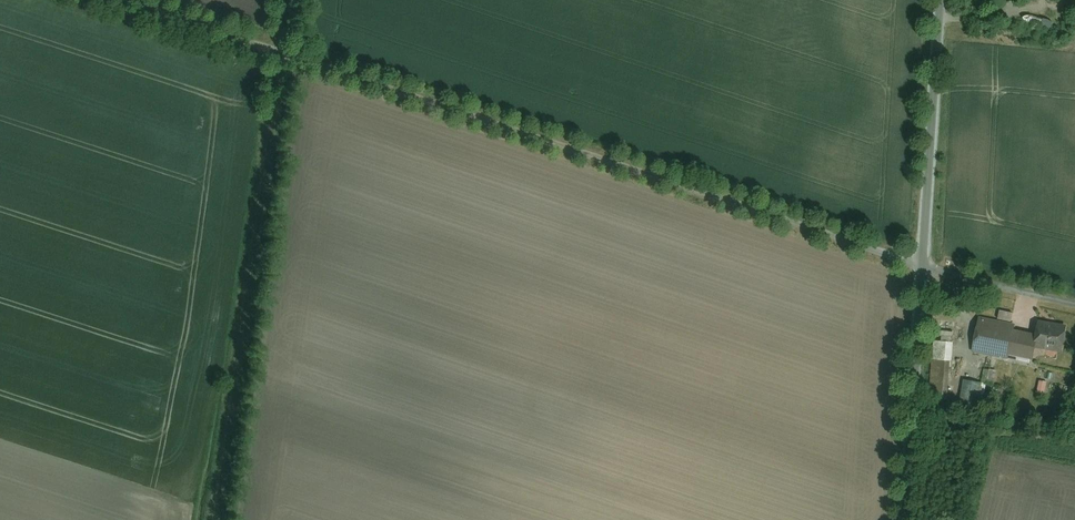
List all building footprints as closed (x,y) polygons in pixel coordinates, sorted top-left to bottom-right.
[(1015,324),(978,317),(971,353),(1029,364),(1029,362),(1032,362),(1034,350),(1063,355),(1068,325),(1037,319),(1034,335),(1014,331),(1015,324)] [(953,344),(933,342),(928,398),(947,400),(953,344)] [(996,371),(983,370),(981,383),(994,385),(996,371)] [(982,384),(963,381),(958,408),(977,411),(982,384)] [(1047,383),(1039,381),(1037,394),(1044,396),(1047,383)]
